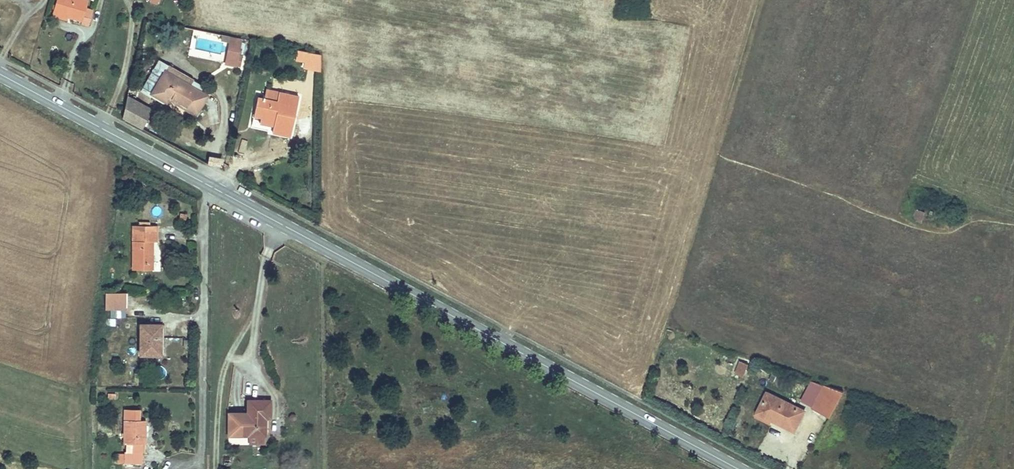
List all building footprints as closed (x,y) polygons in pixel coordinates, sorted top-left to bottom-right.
[(54,16),(68,20),(81,24),(80,28),(90,31),(94,14),(87,12),(88,6),(81,5),(68,1),(65,0),(57,0),(54,16)] [(152,4),(151,7),(159,10),(162,0),(142,0),(152,4)] [(68,20),(54,16),(53,20),(67,24),(68,20)] [(241,56),(244,41),(234,39),(229,65),(243,68),(245,57),(241,56)] [(303,72),(320,75),(321,57),(297,52),(295,63),(304,64),(304,67),(303,72)] [(168,77),(156,97),(170,106),(172,103),(199,118),(209,100),(168,77)] [(259,99),(255,118),(276,123),(274,135),(292,139),(300,99),(279,94),(278,103),(267,101),(268,97),(264,97),(263,100),(259,99)] [(128,95),(119,117),(142,128),(152,106),(128,95)] [(915,207),(911,218),(922,222),(927,212),(915,207)] [(134,233),(134,268),(155,268),(155,241),(159,241),(159,233),(134,233)] [(123,292),(104,292),(104,306),(123,306),(123,292)] [(114,326),(115,319),(104,317),(103,325),(114,326)] [(140,323),(140,353),(160,353),(161,323),(140,323)] [(734,373),(744,375),(747,362),(737,360),(734,373)] [(126,381),(134,382),(136,373),(128,371),(126,381)] [(764,374),(761,389),(770,391),(773,376),(764,374)] [(810,410),(829,419),(841,395),(821,388),(810,410)] [(766,394),(756,412),(770,420),(793,431),(802,411),(766,394)] [(268,420),(268,401),(245,402),(245,419),(231,419),(231,437),(245,437),(263,436),(262,420),(268,420)] [(128,408),(127,441),(144,441),(148,441),(147,418),(141,418),(141,408),(128,408)] [(770,420),(756,412),(754,418),(767,425),(770,420)] [(127,441),(127,450),(144,450),(144,441),(127,441)] [(144,450),(127,450),(127,460),(144,460),(144,450)]
